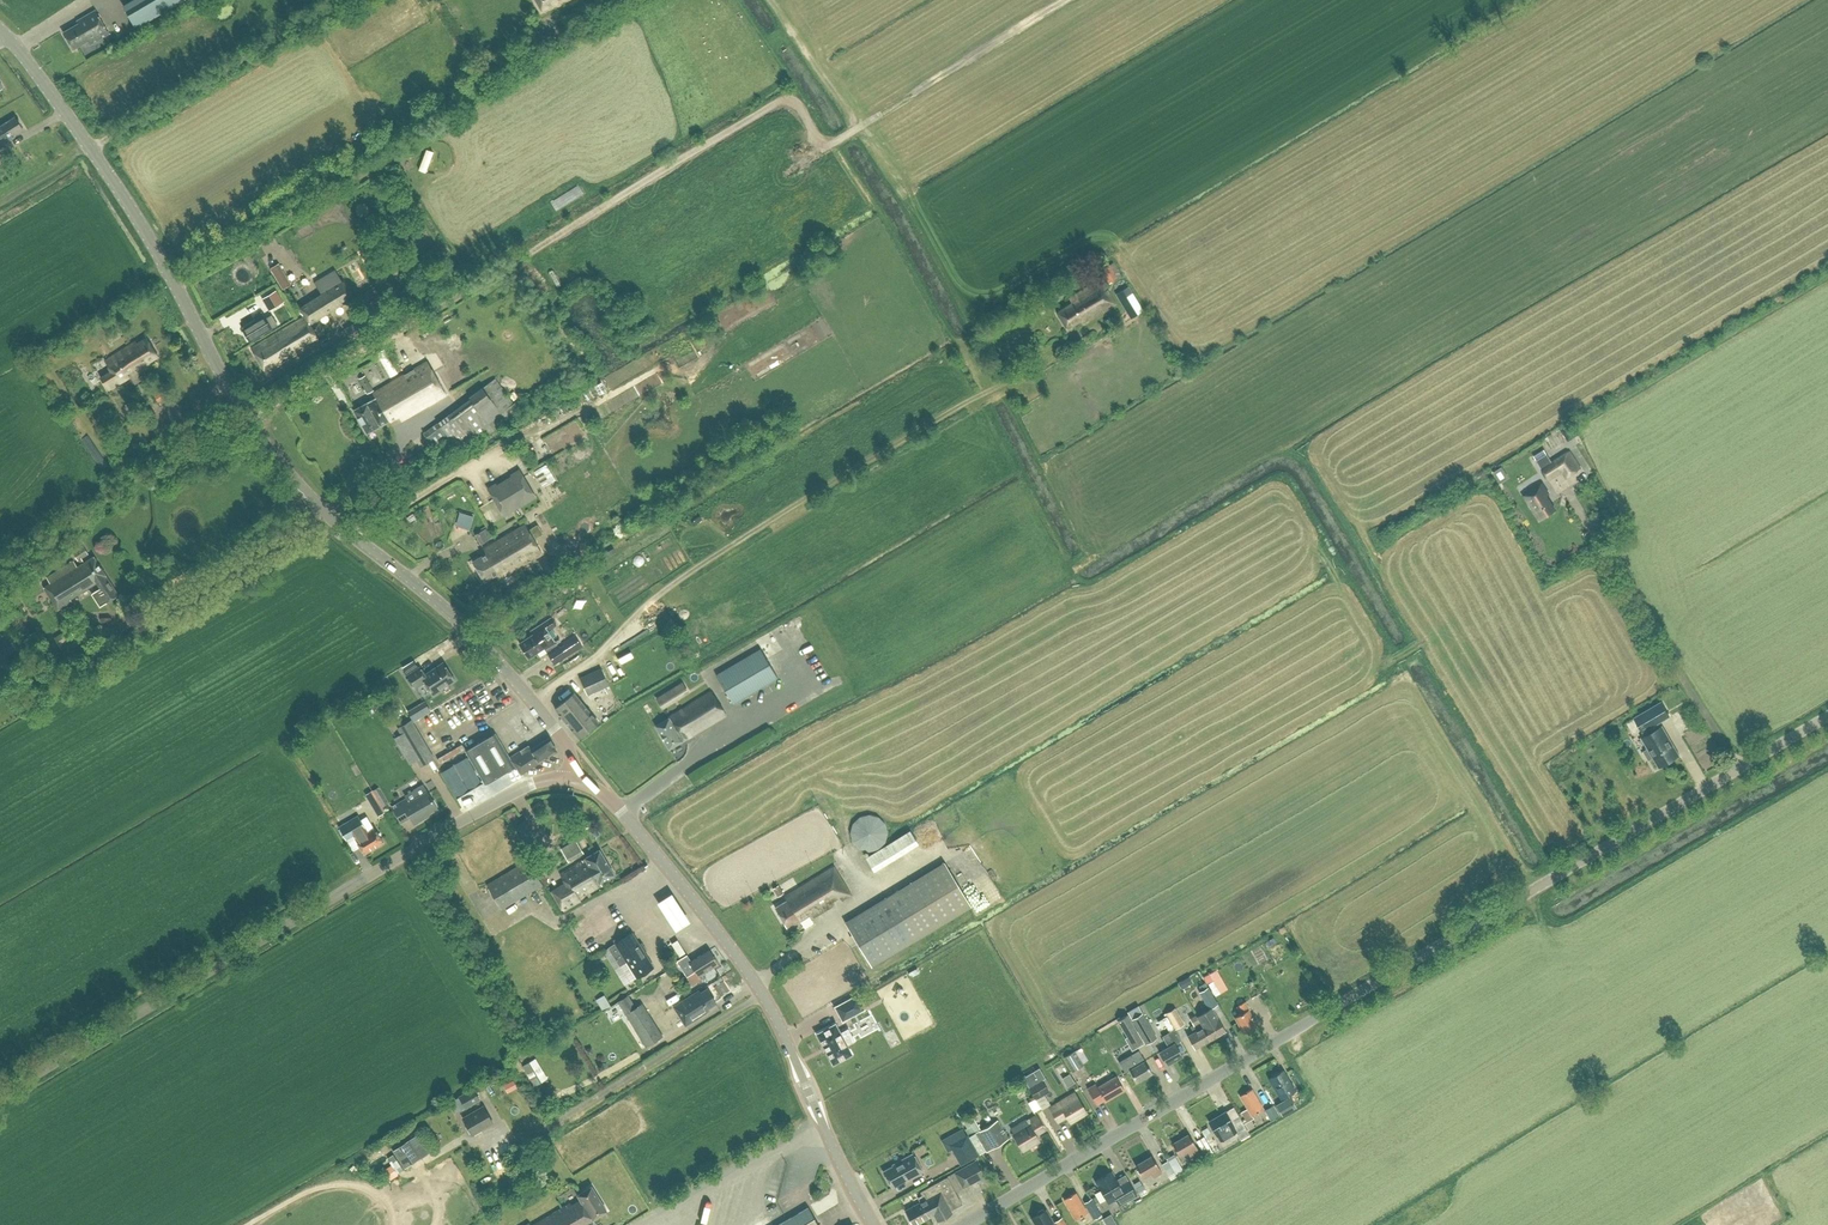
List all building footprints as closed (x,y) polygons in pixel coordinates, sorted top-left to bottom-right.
[(136,28),(183,0),(132,0),(123,6),(136,28)] [(567,0),(536,0),(543,11),(556,4),(557,6),(567,0)] [(90,44),(109,33),(95,10),(77,20),(79,23),(63,32),(73,49),(87,41),(90,44)] [(22,129),(19,124),(20,122),(18,120),(16,119),(15,117),(0,126),(0,142),(2,145),(14,137),(13,135),(22,129)] [(1109,282),(1117,277),(1110,265),(1101,270),(1109,282)] [(1102,309),(1103,311),(1115,304),(1100,279),(1069,298),(1072,303),(1057,312),(1066,328),(1080,319),(1082,323),(1087,320),(1087,321),(1097,315),(1095,313),(1102,309)] [(309,324),(353,296),(344,280),(300,307),(305,316),(251,348),(266,372),(319,340),(309,324)] [(1132,291),(1129,286),(1116,294),(1119,299),(1132,291)] [(284,302),(277,291),(263,300),(269,311),(284,302)] [(1144,310),(1141,306),(1128,314),(1131,319),(1144,311),(1144,310)] [(256,320),(242,328),(250,341),(272,328),(270,324),(273,322),(270,317),(266,319),(262,312),(254,316),(256,320)] [(371,333),(365,321),(346,332),(352,343),(371,333)] [(111,370),(101,375),(108,385),(117,380),(119,383),(129,377),(126,371),(132,367),(136,372),(150,364),(148,362),(158,356),(147,337),(137,343),(136,341),(105,361),(107,364),(111,370)] [(401,420),(445,395),(427,362),(373,392),(376,397),(353,410),(366,433),(399,415),(401,420)] [(373,390),(365,375),(358,378),(366,394),(373,390)] [(469,398),(437,422),(459,451),(524,411),(516,400),(514,402),(495,378),(469,397),(469,398)] [(164,381),(151,389),(158,401),(171,392),(164,381)] [(1548,480),(1562,472),(1566,478),(1582,468),(1570,450),(1556,459),(1552,461),(1547,454),(1536,460),(1548,480)] [(496,483),(487,488),(498,505),(504,515),(536,497),(519,469),(510,475),(511,476),(497,485),(496,483)] [(547,471),(540,475),(544,483),(551,479),(547,471)] [(1539,520),(1554,511),(1545,496),(1548,494),(1542,483),(1523,495),(1539,520)] [(541,553),(524,524),(484,548),(486,553),(472,561),(484,581),(508,567),(511,571),(528,561),(527,558),(533,555),(534,557),(541,553)] [(475,535),(481,544),(487,540),(482,531),(475,535)] [(100,606),(118,594),(106,576),(94,556),(84,562),(81,558),(88,553),(83,545),(72,552),(78,560),(79,559),(81,564),(77,566),(73,560),(46,577),(50,583),(43,587),(57,609),(71,601),(69,598),(78,593),(79,596),(94,587),(92,585),(97,582),(100,588),(92,593),(100,606)] [(531,587),(526,579),(515,585),(519,593),(531,587)] [(819,605),(810,610),(808,606),(798,611),(805,624),(824,613),(819,605)] [(846,612),(829,620),(834,629),(850,621),(846,612)] [(547,630),(556,625),(551,617),(530,631),(532,634),(519,643),(529,657),(544,647),(546,651),(556,644),(547,630)] [(61,648),(76,639),(69,628),(54,637),(61,648)] [(557,663),(582,646),(574,634),(561,642),(563,645),(550,652),(557,663)] [(760,648),(716,674),(733,704),(778,677),(760,648)] [(441,688),(454,679),(443,662),(424,674),(419,666),(406,675),(414,688),(424,682),(433,695),(442,689),(441,688)] [(587,695),(609,685),(601,668),(579,678),(587,695)] [(391,682),(397,692),(401,690),(395,680),(391,682)] [(725,714),(715,698),(711,691),(655,725),(669,748),(725,714)] [(579,738),(598,722),(574,692),(554,708),(579,738)] [(656,712),(666,707),(663,701),(653,706),(656,712)] [(1653,757),(1659,767),(1679,755),(1662,726),(1656,729),(1654,725),(1670,716),(1661,702),(1634,717),(1643,732),(1645,730),(1647,735),(1642,738),(1648,748),(1644,751),(1649,759),(1653,757)] [(330,718),(335,729),(344,724),(339,714),(330,718)] [(415,727),(402,734),(420,765),(433,758),(415,727)] [(528,745),(509,757),(495,733),(465,750),(469,757),(476,769),(485,784),(515,765),(521,774),(539,762),(557,750),(554,746),(554,745),(549,737),(530,749),(528,745)] [(450,759),(453,765),(441,772),(456,797),(481,782),(474,770),(476,769),(469,757),(467,758),(463,751),(450,759)] [(423,816),(437,808),(423,785),(413,790),(417,797),(408,802),(406,798),(392,807),(401,822),(409,817),(414,824),(424,818),(423,816)] [(380,811),(387,808),(380,795),(374,799),(380,811)] [(852,842),(860,849),(869,851),(879,848),(885,842),(887,833),(885,823),(878,816),(869,813),(859,816),(852,822),(850,832),(852,842)] [(353,834),(364,853),(383,842),(374,828),(367,832),(358,815),(338,827),(345,839),(353,834)] [(458,839),(469,831),(465,826),(454,834),(458,839)] [(910,830),(865,857),(873,871),(918,844),(910,830)] [(568,861),(583,853),(579,845),(564,854),(568,861)] [(581,900),(580,898),(602,885),(600,882),(614,874),(599,849),(585,857),(585,858),(560,873),(564,881),(550,889),(563,910),(581,900)] [(560,853),(552,856),(558,867),(565,863),(560,853)] [(501,909),(542,885),(527,860),(486,884),(501,909)] [(845,922),(871,966),(970,906),(944,862),(845,922)] [(839,897),(841,900),(850,894),(834,866),(785,896),(787,900),(775,907),(787,927),(808,914),(811,918),(833,905),(832,901),(839,897)] [(980,878),(971,882),(982,906),(991,903),(980,878)] [(658,893),(673,924),(689,917),(674,885),(658,893)] [(636,977),(653,967),(631,932),(608,947),(619,965),(626,961),(636,977)] [(679,956),(685,952),(677,939),(671,943),(679,956)] [(677,960),(686,975),(694,970),(698,976),(717,963),(709,949),(690,961),(685,955),(677,960)] [(1222,971),(1214,975),(1223,991),(1230,987),(1222,971)] [(1217,1002),(1207,985),(1206,986),(1204,981),(1197,985),(1200,990),(1199,991),(1208,1007),(1217,1002)] [(708,1007),(716,1002),(707,988),(700,993),(698,990),(673,1006),(685,1025),(709,1010),(708,1007)] [(595,999),(603,1011),(611,1005),(604,994),(595,999)] [(645,1046),(662,1036),(642,1003),(635,1007),(628,995),(617,1001),(645,1046)] [(1157,1016),(1167,1011),(1160,996),(1149,1001),(1157,1016)] [(1234,1017),(1243,1032),(1256,1024),(1247,1009),(1248,1009),(1244,1001),(1236,1006),(1240,1013),(1234,1017)] [(1174,1028),(1181,1024),(1176,1015),(1179,1013),(1175,1007),(1166,1012),(1174,1028)] [(1224,1030),(1217,1018),(1211,1007),(1199,1014),(1198,1013),(1194,1015),(1209,1040),(1224,1030)] [(1142,1013),(1131,1019),(1146,1044),(1156,1038),(1142,1013)] [(1127,1014),(1117,1020),(1127,1037),(1124,1038),(1131,1050),(1144,1042),(1137,1030),(1127,1014)] [(1186,1036),(1194,1048),(1209,1040),(1194,1015),(1189,1018),(1193,1025),(1190,1026),(1193,1032),(1186,1036)] [(818,1033),(816,1034),(817,1035),(832,1062),(833,1063),(834,1063),(850,1054),(851,1054),(850,1053),(846,1044),(852,1041),(853,1041),(854,1040),(853,1039),(848,1030),(848,1029),(846,1030),(847,1030),(840,1033),(835,1025),(836,1025),(835,1024),(834,1024),(818,1033)] [(1165,1064),(1181,1055),(1174,1044),(1181,1040),(1174,1029),(1167,1033),(1161,1036),(1167,1046),(1158,1052),(1165,1064)] [(1138,1049),(1118,1061),(1124,1072),(1129,1069),(1136,1082),(1152,1072),(1144,1060),(1138,1049)] [(1064,1057),(1072,1071),(1083,1064),(1075,1050),(1064,1057)] [(534,1059),(546,1077),(549,1075),(538,1057),(534,1059)] [(542,1082),(529,1061),(520,1066),(533,1087),(542,1082)] [(1036,1099),(1049,1091),(1042,1079),(1045,1077),(1039,1067),(1022,1077),(1036,1099)] [(1279,1099),(1290,1092),(1292,1091),(1281,1071),(1267,1079),(1279,1099)] [(1104,1101),(1124,1089),(1116,1077),(1098,1088),(1095,1083),(1087,1088),(1094,1100),(1101,1096),(1104,1101)] [(461,1094),(468,1105),(479,1098),(472,1087),(461,1094)] [(1249,1089),(1238,1096),(1250,1116),(1261,1109),(1249,1089)] [(1070,1122),(1086,1112),(1078,1098),(1074,1091),(1049,1107),(1058,1122),(1066,1117),(1070,1122)] [(1290,1097),(1275,1106),(1280,1114),(1295,1105),(1290,1097)] [(1273,1103),(1264,1109),(1269,1118),(1278,1113),(1273,1103)] [(483,1104),(462,1117),(472,1135),(494,1123),(483,1104)] [(1235,1131),(1224,1113),(1207,1122),(1218,1141),(1235,1131)] [(966,1117),(971,1127),(977,1124),(972,1114),(966,1117)] [(1241,1115),(1232,1118),(1237,1131),(1246,1128),(1241,1115)] [(1022,1150),(1038,1140),(1035,1135),(1044,1130),(1037,1117),(1027,1122),(1026,1121),(1011,1130),(1015,1136),(1015,1137),(1022,1150)] [(972,1141),(978,1138),(986,1151),(1008,1138),(997,1119),(974,1132),(969,1135),(972,1141)] [(393,1150),(404,1168),(429,1152),(418,1134),(393,1150)] [(1187,1134),(1171,1144),(1177,1155),(1185,1151),(1188,1156),(1197,1151),(1187,1134)] [(966,1135),(950,1144),(961,1164),(977,1155),(966,1135)] [(1204,1155),(1212,1150),(1204,1137),(1195,1141),(1204,1155)] [(883,1171),(892,1187),(908,1178),(909,1179),(923,1171),(913,1153),(892,1164),(893,1165),(883,1171)] [(1160,1172),(1151,1156),(1134,1165),(1141,1177),(1149,1172),(1152,1177),(1160,1172)] [(954,1172),(963,1188),(985,1176),(976,1160),(954,1172)] [(397,1165),(390,1169),(396,1178),(402,1174),(397,1165)] [(1177,1177),(1171,1165),(1165,1169),(1171,1180),(1177,1177)] [(1110,1171),(1094,1181),(1097,1187),(1107,1204),(1115,1199),(1118,1205),(1136,1195),(1124,1175),(1115,1180),(1114,1177),(1110,1171)] [(918,1197),(920,1202),(905,1211),(912,1224),(933,1214),(935,1218),(950,1209),(961,1203),(960,1200),(947,1176),(920,1191),(918,1188),(913,1191),(917,1197),(918,1197)] [(1145,1183),(1136,1188),(1140,1195),(1149,1190),(1145,1183)] [(606,1210),(591,1186),(577,1194),(580,1199),(571,1205),(570,1202),(532,1224),(582,1224),(606,1210)] [(1086,1212),(1075,1192),(1063,1199),(1075,1219),(1086,1212)] [(1101,1215),(1091,1199),(1083,1202),(1093,1219),(1101,1215)] [(808,1207),(777,1224),(818,1224),(808,1207)] [(700,1211),(692,1208),(686,1224),(696,1224),(700,1211)] [(1061,1217),(1053,1222),(1045,1209),(1042,1211),(1041,1209),(1036,1212),(1037,1214),(1031,1218),(1035,1224),(1066,1224),(1061,1217)]
